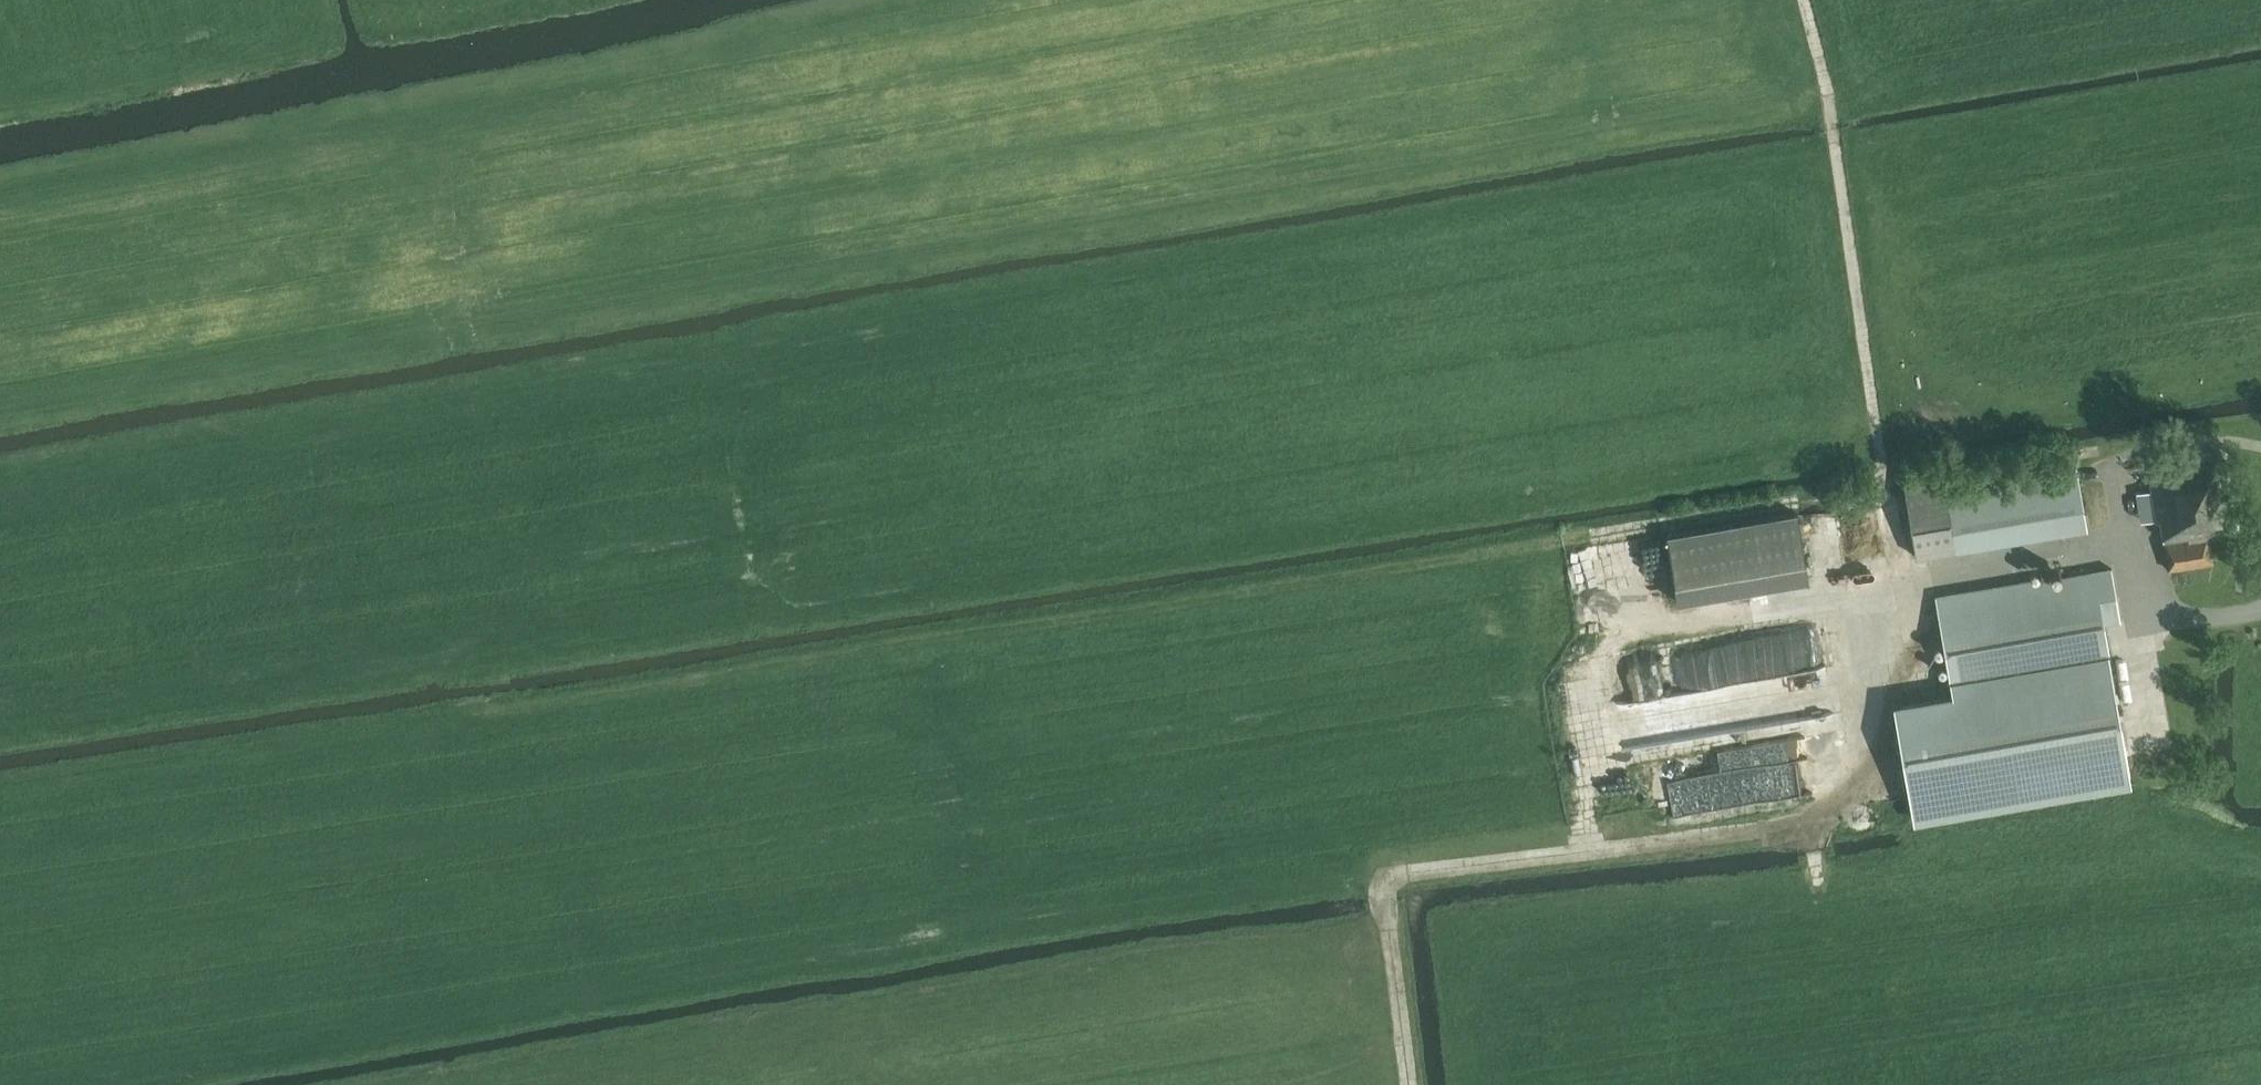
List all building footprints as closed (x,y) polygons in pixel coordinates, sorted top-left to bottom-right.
[(2164,539),(2208,532),(2235,528),(2223,453),(2148,465),(2152,490),(2138,492),(2143,522),(2161,519),(2164,539)] [(2087,527),(2077,467),(1946,489),(1942,467),(1902,474),(1916,557),(2087,527)] [(1796,512),(1666,535),(1678,601),(1808,578),(1796,512)] [(2213,562),(2208,532),(2164,539),(2169,569),(2213,562)] [(1953,693),(1893,703),(1914,823),(2132,785),(2127,758),(2109,650),(2110,650),(2105,624),(2121,621),(2112,567),(2052,577),(2051,575),(1936,595),(1953,693)]
